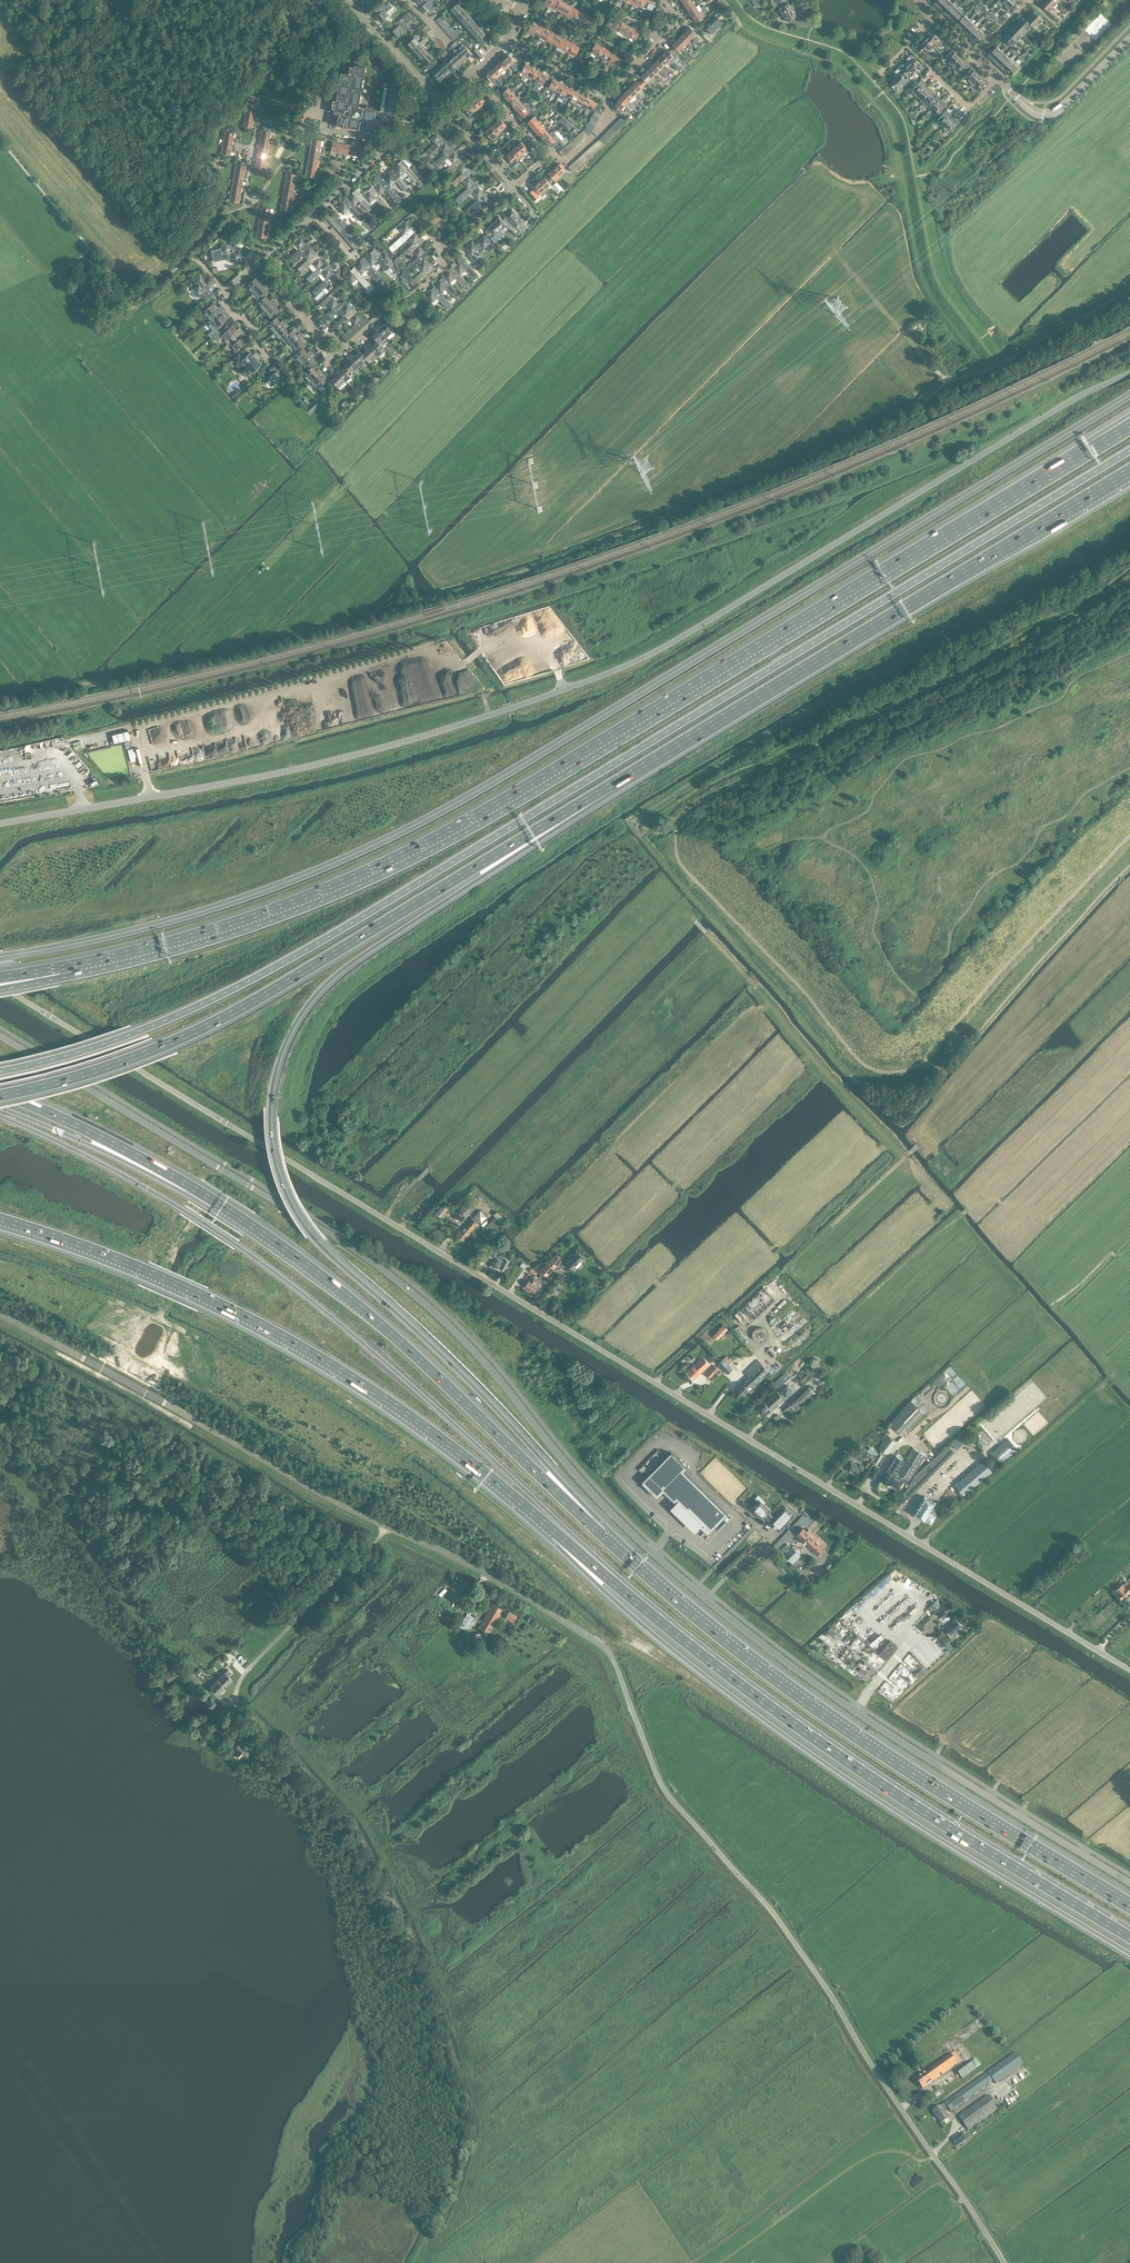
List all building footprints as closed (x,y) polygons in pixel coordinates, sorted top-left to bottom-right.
[(440,2),(439,0),(429,0),(427,1),(426,0),(417,0),(428,13),(440,2)] [(550,5),(556,8),(560,0),(553,0),(550,5)] [(561,12),(566,3),(561,0),(560,0),(556,8),(561,12)] [(645,9),(650,0),(642,0),(639,6),(645,9)] [(650,0),(645,9),(644,12),(649,15),(651,12),(651,11),(652,12),(654,9),(653,8),(656,3),(650,0)] [(778,5),(783,15),(794,9),(792,4),(790,5),(788,0),(778,5)] [(939,8),(947,0),(937,0),(934,3),(939,8)] [(948,0),(947,0),(939,8),(944,13),(952,4),(948,0)] [(1004,4),(1002,6),(1007,11),(1017,0),(1008,0),(1004,4)] [(693,1),(685,6),(689,11),(696,6),(693,1)] [(1041,5),(1048,12),(1053,8),(1045,1),(1041,5)] [(386,4),(384,2),(374,11),(377,14),(376,16),(381,22),(389,14),(387,12),(390,9),(389,8),(392,6),(388,2),(386,4)] [(455,15),(463,8),(458,2),(450,10),(455,15)] [(567,15),(572,6),(566,3),(561,12),(560,14),(564,17),(565,14),(567,15)] [(949,18),(957,9),(952,4),(944,13),(949,18)] [(572,6),(567,15),(573,18),(578,9),(572,6)] [(696,6),(689,11),(692,16),(699,12),(696,6)] [(957,9),(949,18),(954,23),(964,12),(959,7),(957,9)] [(463,8),(455,15),(460,20),(468,13),(463,8)] [(577,24),(584,12),(578,9),(573,18),(571,21),(577,24)] [(794,9),(783,15),(786,21),(796,16),(795,15),(797,14),(794,9)] [(1034,11),(1030,16),(1038,24),(1043,20),(1034,11)] [(413,18),(408,12),(396,23),(398,26),(393,30),(396,34),(398,34),(400,36),(408,28),(405,25),(413,18)] [(584,26),(590,16),(584,12),(577,24),(583,27),(584,26)] [(699,12),(692,16),(696,22),(703,17),(699,12)] [(468,13),(460,20),(464,25),(473,18),(468,13)] [(612,27),(617,18),(611,15),(608,21),(607,20),(604,25),(605,26),(607,28),(609,27),(610,25),(612,27)] [(961,29),(969,20),(964,15),(955,24),(961,29)] [(590,16),(584,26),(587,28),(587,30),(590,31),(592,28),(591,27),(596,19),(590,16)] [(709,33),(710,32),(713,34),(724,23),(716,16),(706,27),(708,30),(707,31),(707,32),(707,33),(708,33),(709,33)] [(1025,20),(1031,26),(1034,29),(1038,24),(1030,16),(1026,20),(1025,20)] [(1017,22),(1026,31),(1031,26),(1025,20),(1026,20),(1023,17),(1017,22)] [(469,31),(477,23),(473,18),(464,25),(467,28),(464,31),(466,33),(469,31)] [(617,33),(618,30),(623,21),(617,18),(612,27),(611,29),(617,33)] [(969,20),(961,29),(966,34),(974,25),(969,20)] [(535,33),(539,24),(533,21),(527,32),(533,35),(535,33)] [(618,30),(624,33),(629,25),(623,21),(618,30)] [(1013,27),(1021,36),(1026,31),(1017,22),(1013,27)] [(469,31),(474,36),(482,28),(484,27),(482,25),(480,26),(477,23),(469,31)] [(539,24),(535,33),(540,36),(545,27),(539,24)] [(628,39),(630,36),(635,28),(629,25),(624,33),(623,36),(628,39)] [(974,25),(966,34),(971,39),(979,30),(974,25)] [(546,39),(551,31),(545,27),(540,36),(539,39),(544,42),(546,39)] [(686,32),(692,38),(697,33),(690,27),(686,32)] [(1008,32),(1017,41),(1021,36),(1013,27),(1008,32)] [(482,28),(474,36),(482,45),(487,40),(484,36),(487,34),(482,28)] [(635,28),(630,36),(636,40),(641,31),(635,28)] [(557,34),(552,43),(558,46),(563,37),(559,35),(561,32),(559,30),(557,34)] [(979,30),(971,39),(976,44),(984,35),(979,30)] [(551,31),(546,39),(552,43),(557,34),(551,31)] [(929,34),(925,39),(934,48),(943,57),(947,53),(943,49),(940,52),(938,49),(936,48),(939,45),(939,46),(942,42),(930,31),(928,33),(928,34),(929,34)] [(692,38),(686,32),(681,36),(688,42),(690,40),(692,38)] [(1012,46),(1017,41),(1008,32),(1003,37),(1012,46)] [(417,33),(411,38),(413,39),(407,44),(412,49),(420,42),(417,39),(419,36),(417,33)] [(420,42),(412,49),(417,54),(424,47),(422,45),(426,41),(429,38),(427,36),(424,39),(420,42)] [(688,42),(681,36),(677,40),(683,47),(688,42)] [(562,52),(564,49),(568,40),(563,37),(558,46),(556,49),(562,52)] [(570,52),(574,43),(576,41),(572,39),(571,41),(568,40),(564,49),(570,52)] [(597,55),(602,46),(600,45),(602,42),(597,39),(595,42),(596,43),(592,51),(597,55)] [(934,48),(925,39),(920,44),(919,43),(916,45),(917,46),(915,48),(920,53),(922,51),(928,57),(929,57),(929,56),(932,53),(930,51),(934,48)] [(574,43),(570,52),(576,55),(580,47),(577,45),(579,41),(577,40),(574,44),(574,43)] [(686,49),(683,47),(677,40),(672,45),(679,51),(681,49),(684,51),(686,49)] [(472,54),(465,46),(460,50),(467,58),(472,54)] [(603,58),(608,49),(602,46),(597,55),(603,58)] [(424,47),(417,54),(421,59),(429,53),(424,47)] [(988,55),(992,60),(1001,51),(996,47),(988,55)] [(483,54),(478,49),(477,48),(473,51),(479,58),(483,55),(483,54)] [(609,61),(614,53),(608,49),(603,58),(609,61)] [(947,62),(951,66),(959,57),(955,52),(956,51),(956,52),(956,51),(953,49),(942,61),(945,64),(947,62)] [(460,50),(455,55),(462,63),(467,58),(460,50)] [(676,58),(670,51),(668,50),(663,54),(672,63),(674,61),(676,58)] [(1001,51),(992,60),(996,64),(1005,55),(1001,51)] [(421,59),(426,65),(434,58),(429,53),(421,59)] [(614,53),(609,61),(615,64),(619,56),(614,53)] [(510,65),(515,70),(517,68),(514,65),(517,63),(515,61),(509,54),(504,58),(510,65)] [(669,65),(670,65),(672,63),(663,54),(659,59),(665,65),(667,63),(669,65)] [(321,55),(317,58),(321,64),(326,60),(321,55)] [(462,63),(455,55),(449,60),(457,68),(462,63)] [(908,61),(906,63),(916,72),(918,69),(919,70),(923,66),(910,55),(908,57),(908,58),(907,59),(907,60),(908,61)] [(1005,55),(996,64),(1001,68),(1009,59),(1005,55)] [(619,56),(615,64),(621,68),(625,59),(619,56)] [(964,61),(959,57),(951,66),(955,69),(953,71),(956,74),(956,75),(962,69),(964,71),(966,69),(964,67),(968,63),(965,60),(964,61)] [(1009,59),(1001,68),(1005,72),(1015,61),(1011,57),(1009,59)] [(510,65),(504,58),(499,62),(505,69),(510,65)] [(659,59),(654,63),(661,69),(665,65),(659,59)] [(449,60),(444,64),(451,72),(457,68),(449,60)] [(1015,61),(1005,72),(1010,76),(1020,65),(1015,61)] [(437,64),(436,64),(435,65),(433,62),(427,66),(430,70),(437,64)] [(499,62),(495,66),(501,73),(505,69),(499,62)] [(524,73),(521,79),(522,79),(524,80),(526,77),(527,74),(531,66),(526,63),(522,71),(524,73)] [(654,63),(650,67),(656,74),(659,71),(661,74),(663,72),(661,70),(661,69),(654,63)] [(916,72),(906,63),(904,65),(903,64),(902,64),(901,65),(898,68),(910,79),(916,72)] [(444,64),(439,69),(446,77),(447,77),(448,75),(451,72),(444,64)] [(501,73),(495,66),(490,71),(496,77),(501,73)] [(527,74),(533,77),(537,69),(531,66),(527,74)] [(656,74),(650,67),(646,72),(652,78),(656,74)] [(965,82),(969,86),(979,75),(974,71),(975,70),(972,67),(970,69),(968,67),(966,69),(964,71),(966,74),(959,81),(960,81),(963,84),(965,82)] [(894,76),(903,85),(910,79),(898,68),(896,70),(896,71),(895,72),(895,73),(896,74),(894,76)] [(446,77),(439,69),(434,73),(441,81),(446,77)] [(537,69),(533,77),(538,80),(542,72),(537,69)] [(485,75),(488,77),(485,80),(489,84),(491,81),(494,79),(500,87),(503,84),(501,82),(498,80),(496,77),(490,71),(485,75)] [(547,85),(551,77),(548,75),(542,72),(538,80),(537,83),(539,84),(539,85),(541,82),(547,85)] [(654,81),(652,78),(646,72),(641,76),(643,78),(641,80),(646,85),(650,81),(652,83),(654,81)] [(403,91),(386,91),(387,109),(347,107),(348,76),(339,75),(338,85),(327,85),(326,112),(340,113),(339,123),(383,125),(383,116),(404,116),(403,91)] [(974,94),(974,95),(987,81),(984,78),(984,79),(983,80),(979,75),(969,86),(972,89),(971,91),(974,94)] [(886,81),(891,85),(898,93),(902,89),(901,88),(903,85),(894,76),(892,78),(891,77),(890,77),(889,78),(888,78),(886,81)] [(547,85),(549,86),(552,88),(550,91),(551,91),(554,92),(559,82),(554,79),(551,77),(547,85)] [(227,85),(223,79),(218,82),(223,88),(227,85)] [(917,97),(926,88),(924,86),(925,85),(925,83),(924,82),(921,79),(909,92),(913,96),(914,95),(917,97)] [(641,95),(643,93),(640,90),(645,86),(640,81),(638,83),(636,81),(632,86),(641,95)] [(561,92),(565,85),(559,82),(554,92),(556,94),(558,91),(561,92)] [(502,93),(506,98),(512,92),(513,92),(516,90),(514,88),(513,87),(510,89),(506,84),(501,87),(504,91),(502,93)] [(565,98),(570,88),(565,85),(561,92),(558,96),(564,99),(565,98)] [(889,87),(887,85),(881,91),(874,99),(875,100),(883,93),(889,87)] [(632,86),(627,90),(634,96),(636,94),(638,97),(639,96),(641,95),(632,86)] [(571,98),(576,91),(570,88),(565,98),(567,99),(569,97),(571,98)] [(926,88),(917,97),(920,100),(919,101),(922,104),(934,92),(932,89),(931,90),(930,89),(929,89),(928,90),(926,88)] [(634,101),(636,99),(634,97),(634,96),(627,90),(623,94),(629,101),(631,99),(634,101)] [(575,105),(581,94),(576,91),(571,98),(569,102),(575,105)] [(517,97),(513,92),(512,92),(506,98),(510,103),(517,97)] [(934,92),(922,104),(926,108),(927,107),(930,109),(939,100),(937,98),(938,97),(938,96),(937,95),(937,94),(934,92)] [(474,99),(481,106),(486,102),(479,94),(474,99)] [(587,97),(581,94),(575,105),(574,106),(580,109),(581,107),(587,97)] [(629,106),(630,105),(632,103),(629,101),(623,94),(618,99),(625,105),(627,103),(629,106)] [(586,110),(588,107),(592,99),(589,98),(589,97),(587,96),(587,97),(581,107),(586,110)] [(248,97),(246,105),(255,106),(257,99),(248,97)] [(510,103),(514,108),(521,102),(517,97),(510,103)] [(474,99),(469,103),(476,111),(481,106),(474,99)] [(598,103),(592,99),(588,107),(594,110),(598,103)] [(618,99),(617,100),(612,105),(620,113),(622,111),(622,108),(625,105),(618,99)] [(939,100),(930,109),(933,112),(932,113),(935,117),(947,104),(945,102),(944,102),(943,101),(942,101),(941,102),(939,100)] [(521,102),(514,108),(519,112),(528,104),(526,102),(523,104),(521,102)] [(476,111),(469,103),(464,108),(471,115),(476,111)] [(525,115),(527,117),(527,118),(534,111),(532,109),(531,107),(528,104),(519,112),(523,117),(525,115)] [(245,112),(254,113),(255,106),(246,105),(245,112)] [(942,127),(951,118),(949,116),(950,115),(950,114),(949,113),(949,112),(947,110),(935,122),(939,126),(939,125),(942,127)] [(245,112),(244,119),(253,121),(254,113),(245,112)] [(527,122),(532,127),(538,121),(534,116),(527,122)] [(495,123),(504,133),(509,128),(500,118),(495,123)] [(951,118),(942,127),(945,130),(944,131),(948,135),(960,122),(957,120),(956,119),(955,119),(954,120),(951,118)] [(253,121),(244,119),(242,127),(252,128),(253,121)] [(538,121),(532,127),(536,132),(543,126),(538,121)] [(495,123),(490,127),(500,137),(504,133),(495,123)] [(543,126),(536,132),(540,137),(547,131),(543,126)] [(500,137),(490,127),(485,132),(495,142),(500,137)] [(260,138),(269,139),(271,132),(262,130),(260,138)] [(234,133),(225,131),(224,139),(232,140),(234,133)] [(547,131),(540,137),(544,141),(551,135),(554,133),(552,131),(549,133),(547,131)] [(429,157),(439,148),(446,142),(447,141),(444,138),(444,139),(437,132),(430,138),(435,143),(425,152),(429,157)] [(551,135),(544,141),(549,146),(550,145),(551,147),(561,139),(554,132),(554,133),(551,135)] [(570,140),(566,136),(561,141),(565,145),(570,140)] [(600,139),(599,139),(604,144),(607,141),(602,136),(600,139)] [(260,138),(259,145),(268,147),(269,139),(260,138)] [(224,139),(222,146),(231,148),(232,140),(224,139)] [(312,139),(311,146),(320,148),(321,140),(312,139)] [(109,141),(104,144),(109,150),(113,147),(109,141)] [(331,151),(338,152),(340,143),(332,142),(331,151)] [(448,158),(455,152),(456,151),(453,148),(453,149),(446,142),(439,148),(444,153),(434,162),(438,167),(448,158)] [(521,142),(516,146),(523,154),(528,149),(521,142)] [(347,145),(340,143),(338,152),(345,154),(347,145)] [(268,147),(259,145),(258,152),(267,154),(268,147)] [(345,154),(353,155),(354,146),(347,145),(345,154)] [(231,148),(222,146),(221,153),(230,155),(231,148)] [(309,154),(319,155),(320,148),(311,146),(309,154)] [(363,157),(363,154),(361,153),(362,147),(354,146),(353,155),(360,156),(363,157)] [(516,146),(511,151),(520,160),(525,156),(523,154),(516,146)] [(520,160),(511,151),(506,155),(510,160),(509,161),(514,167),(519,162),(518,162),(520,160)] [(258,152),(256,160),(266,161),(267,154),(258,152)] [(461,157),(460,157),(455,152),(448,158),(453,163),(438,176),(443,181),(457,168),(464,162),(471,156),(468,153),(466,153),(465,154),(463,154),(462,155),(461,157)] [(309,154),(308,161),(317,163),(319,155),(309,154)] [(266,161),(256,160),(255,167),(264,169),(266,161)] [(401,163),(393,170),(402,180),(407,175),(414,182),(417,179),(418,181),(424,176),(413,164),(409,167),(402,160),(400,162),(401,163)] [(308,161),(307,168),(316,170),(317,163),(308,161)] [(470,169),(464,162),(457,168),(462,173),(452,183),(456,187),(462,181),(469,175),(472,172),(473,171),(471,168),(470,169)] [(559,163),(553,168),(562,177),(567,173),(565,171),(566,170),(563,167),(564,167),(560,163),(559,164),(559,163)] [(236,164),(235,172),(244,173),(245,166),(236,164)] [(306,176),(315,177),(316,170),(307,168),(306,176)] [(562,177),(553,168),(548,173),(557,182),(562,177)] [(393,170),(392,169),(390,171),(391,172),(383,179),(389,185),(395,180),(404,191),(408,187),(402,180),(393,170)] [(235,172),(233,179),(243,181),(244,173),(235,172)] [(285,180),(295,182),(296,174),(287,173),(285,180)] [(402,199),(389,185),(383,179),(379,173),(374,177),(379,183),(374,188),(379,194),(385,189),(394,199),(393,200),(396,204),(402,199)] [(459,204),(472,192),(478,186),(479,186),(480,185),(478,182),(476,184),(469,175),(462,181),(468,188),(455,199),(459,204)] [(550,188),(554,188),(552,186),(544,177),(539,182),(546,189),(549,186),(550,188)] [(232,186),(241,188),(243,181),(233,179),(232,186)] [(285,180),(284,188),(293,189),(295,182),(285,180)] [(546,189),(539,182),(534,186),(540,194),(546,189)] [(557,182),(554,184),(560,191),(563,189),(557,182)] [(554,184),(552,186),(554,188),(558,193),(560,191),(554,184)] [(232,186),(231,194),(240,195),(241,188),(232,186)] [(371,190),(364,197),(363,197),(369,203),(375,198),(387,212),(392,208),(379,194),(374,188),(373,186),(370,189),(371,190)] [(470,215),(479,206),(482,210),(495,198),(490,192),(486,195),(479,186),(478,186),(472,192),(478,199),(465,210),(470,215)] [(283,195),(292,196),(293,189),(284,188),(283,195)] [(355,192),(348,199),(354,205),(359,201),(368,211),(373,207),(369,203),(363,197),(364,197),(356,189),(354,191),(355,192)] [(533,190),(528,194),(534,201),(539,196),(533,190)] [(231,194),(229,201),(239,203),(240,195),(231,194)] [(283,195),(282,202),(291,204),(292,196),(283,195)] [(363,216),(354,205),(348,199),(347,197),(344,200),(345,201),(340,206),(338,207),(340,210),(344,214),(349,210),(358,220),(363,216)] [(282,202),(280,210),(289,211),(291,204),(282,202)] [(261,207),(260,214),(269,216),(271,208),(261,207)] [(503,220),(506,224),(507,226),(509,225),(510,225),(511,224),(516,229),(517,227),(522,232),(528,228),(523,223),(523,222),(512,210),(505,216),(506,217),(503,220)] [(259,222),(268,223),(269,216),(260,214),(259,222)] [(499,217),(494,222),(501,229),(506,224),(503,220),(499,217)] [(174,218),(170,221),(174,227),(178,224),(174,218)] [(259,222),(258,229),(267,231),(268,223),(259,222)] [(408,238),(415,232),(416,231),(413,228),(412,229),(406,222),(399,228),(404,234),(389,247),(389,248),(392,252),(408,238)] [(504,232),(501,229),(494,222),(489,226),(492,230),(487,233),(494,241),(504,232)] [(267,231),(258,229),(256,237),(266,238),(267,231)] [(396,267),(413,252),(419,246),(425,241),(422,238),(421,239),(415,232),(408,238),(413,244),(394,261),(396,267)] [(491,250),(495,246),(485,234),(475,243),(472,241),(465,248),(472,255),(479,248),(481,251),(484,249),(487,246),(491,250)] [(303,254),(309,248),(311,247),(308,244),(307,245),(303,241),(305,239),(305,238),(304,236),(303,236),(294,244),(299,249),(288,259),(292,263),(303,254)] [(215,261),(220,260),(230,258),(234,262),(239,261),(240,256),(237,252),(241,242),(237,238),(232,240),(230,245),(231,246),(230,247),(227,244),(222,245),(221,249),(220,249),(213,250),(215,261)] [(419,246),(413,252),(418,258),(402,271),(406,276),(417,266),(424,260),(432,252),(430,250),(426,253),(419,246)] [(309,248),(303,254),(308,259),(297,268),(301,273),(312,264),(318,258),(319,257),(317,254),(316,255),(309,248)] [(386,271),(387,271),(388,273),(392,270),(390,268),(393,265),(392,259),(385,252),(381,256),(374,249),(372,251),(373,252),(365,259),(371,266),(376,261),(386,271)] [(460,274),(462,277),(463,278),(468,273),(474,280),(478,277),(479,276),(461,256),(461,257),(460,259),(461,260),(459,262),(459,263),(457,265),(455,262),(454,262),(451,265),(453,266),(460,274)] [(92,257),(87,261),(92,267),(96,264),(92,257)] [(381,276),(371,266),(365,259),(364,257),(362,260),(363,261),(356,268),(355,268),(361,274),(366,270),(376,280),(379,284),(383,280),(380,276),(381,276)] [(318,258),(312,264),(317,269),(306,278),(311,283),(321,273),(327,267),(327,268),(330,265),(328,262),(326,264),(324,262),(323,263),(318,258)] [(424,260),(417,266),(422,271),(415,277),(410,282),(414,286),(424,277),(434,268),(432,266),(430,267),(424,260)] [(477,261),(474,263),(479,270),(482,267),(477,261)] [(355,268),(356,268),(354,266),(352,269),(353,270),(346,277),(352,283),(357,279),(366,289),(366,291),(368,293),(374,288),(364,277),(361,274),(355,268)] [(460,274),(453,266),(450,269),(451,270),(444,277),(450,283),(456,278),(464,288),(469,284),(463,278),(462,277),(460,274)] [(336,272),(335,274),(334,275),(327,268),(327,267),(321,273),(326,279),(312,291),(316,296),(325,287),(329,291),(333,287),(330,283),(340,274),(338,272),(336,272)] [(208,298),(208,299),(214,294),(209,289),(211,286),(211,285),(211,284),(210,283),(209,283),(208,284),(200,274),(192,281),(193,281),(191,283),(191,286),(192,288),(192,289),(199,296),(202,294),(205,295),(204,296),(205,296),(205,297),(205,298),(206,298),(207,298),(208,298)] [(171,282),(174,285),(182,278),(179,275),(171,282)] [(90,280),(83,276),(78,287),(85,291),(90,280)] [(450,283),(444,277),(444,276),(439,280),(440,281),(435,286),(435,285),(435,286),(442,293),(447,288),(456,298),(460,294),(450,283)] [(247,285),(254,293),(265,282),(262,280),(259,282),(255,278),(247,285)] [(267,285),(265,282),(254,293),(260,300),(266,295),(269,293),(264,288),(267,285)] [(426,296),(432,303),(437,298),(447,308),(451,304),(442,293),(435,286),(430,290),(432,291),(426,296)] [(263,311),(275,300),(273,297),(270,300),(266,295),(260,300),(257,303),(260,306),(259,306),(263,311)] [(314,315),(319,320),(323,325),(340,309),(344,306),(343,306),(347,303),(348,302),(346,300),(345,300),(340,305),(333,298),(326,303),(331,309),(320,320),(316,313),(314,315)] [(270,318),(279,310),(274,305),(278,303),(275,300),(263,311),(262,312),(265,315),(266,314),(270,318)] [(205,318),(208,321),(224,307),(221,304),(218,307),(213,302),(202,312),(206,317),(205,318)] [(344,306),(340,309),(345,314),(333,326),(337,330),(350,319),(356,313),(358,311),(354,307),(352,308),(347,303),(343,306),(344,306)] [(223,313),(226,310),(224,307),(208,321),(211,324),(209,326),(216,333),(222,328),(220,325),(228,318),(223,313)] [(356,313),(350,319),(354,324),(342,335),(346,340),(367,321),(363,317),(361,318),(356,313)] [(276,317),(267,324),(274,332),(285,322),(283,319),(280,322),(276,317)] [(918,321),(910,328),(915,333),(923,326),(918,321)] [(285,322),(274,332),(281,340),(284,337),(289,332),(285,328),(288,325),(285,322)] [(377,326),(387,337),(394,331),(399,336),(402,332),(396,326),(393,329),(387,322),(382,326),(379,324),(377,326)] [(227,344),(242,330),(239,327),(237,329),(232,325),(225,331),(222,328),(216,333),(213,336),(216,340),(221,335),(225,339),(224,340),(227,344)] [(372,336),(376,341),(384,349),(380,344),(387,337),(377,326),(374,329),(376,331),(372,336)] [(300,332),(297,334),(296,333),(297,331),(294,328),(289,332),(284,337),(291,344),(302,334),(300,332)] [(242,330),(227,344),(230,347),(231,346),(235,350),(246,341),(242,336),(245,333),(242,330)] [(291,344),(297,352),(303,347),(306,345),(302,340),(305,337),(302,334),(291,344)] [(367,345),(377,356),(384,349),(376,341),(372,345),(369,342),(367,345)] [(362,354),(367,359),(370,363),(377,356),(367,345),(364,347),(366,350),(362,354)] [(297,352),(294,354),(301,362),(312,352),(310,349),(307,352),(303,347),(297,352)] [(349,355),(359,366),(367,359),(362,354),(359,351),(355,356),(352,353),(349,355)] [(250,374),(261,364),(258,360),(260,358),(255,352),(246,361),(244,358),(240,362),(245,367),(245,368),(250,374)] [(312,352),(301,362),(299,363),(306,371),(307,370),(312,366),(316,363),(312,358),(315,355),(312,352)] [(352,374),(352,373),(359,366),(349,355),(346,358),(349,361),(344,365),(345,367),(352,374)] [(281,370),(276,365),(267,373),(265,370),(261,374),(266,379),(265,380),(270,386),(282,376),(278,372),(281,370)] [(316,371),(312,366),(307,370),(306,371),(304,373),(308,378),(307,379),(309,382),(310,381),(322,371),(319,368),(316,371)] [(336,370),(346,382),(353,375),(352,373),(352,374),(345,367),(341,371),(338,368),(336,370)] [(346,382),(336,370),(333,373),(335,376),(331,380),(339,389),(346,382)] [(324,373),(322,371),(310,381),(317,388),(325,381),(321,376),(324,373)] [(228,389),(231,395),(240,389),(236,384),(228,389)] [(114,743),(130,739),(128,730),(111,734),(114,743)] [(132,748),(127,750),(130,762),(135,760),(135,757),(136,756),(135,752),(133,752),(132,748)] [(466,1216),(474,1208),(477,1204),(471,1199),(468,1202),(460,1210),(466,1216)] [(500,1221),(504,1218),(496,1211),(493,1214),(495,1216),(485,1227),(490,1232),(501,1222),(500,1221)] [(473,1218),(471,1217),(460,1230),(459,1229),(456,1234),(463,1240),(479,1223),(477,1222),(478,1221),(479,1222),(479,1221),(475,1217),(473,1218)] [(486,1253),(493,1256),(495,1250),(489,1247),(486,1253)] [(574,1271),(585,1260),(576,1250),(573,1254),(574,1255),(572,1257),(570,1256),(565,1262),(574,1271)] [(496,1258),(492,1265),(497,1267),(498,1266),(501,1267),(500,1268),(505,1270),(509,1260),(506,1259),(505,1262),(497,1258),(499,1256),(496,1254),(494,1257),(496,1258)] [(547,1276),(562,1260),(555,1254),(541,1270),(547,1276)] [(529,1280),(525,1287),(530,1290),(534,1284),(537,1280),(537,1279),(538,1277),(535,1275),(531,1281),(529,1280)] [(534,1284),(530,1290),(534,1293),(535,1292),(537,1293),(542,1285),(540,1283),(541,1282),(540,1282),(542,1279),(538,1277),(537,1279),(537,1280),(534,1284)] [(550,1287),(554,1290),(558,1284),(553,1281),(550,1287)] [(762,1289),(751,1300),(753,1301),(751,1302),(761,1311),(774,1297),(765,1289),(764,1291),(762,1289)] [(784,1321),(771,1331),(775,1336),(798,1319),(794,1313),(786,1318),(789,1322),(786,1324),(784,1321)] [(717,1340),(727,1329),(723,1325),(713,1336),(717,1340)] [(761,1327),(759,1326),(758,1326),(756,1327),(755,1328),(754,1329),(753,1329),(752,1331),(752,1332),(752,1333),(752,1334),(752,1335),(753,1336),(753,1338),(754,1338),(755,1339),(756,1339),(757,1340),(758,1340),(759,1340),(760,1340),(761,1340),(762,1339),(763,1339),(764,1338),(765,1337),(765,1336),(766,1335),(766,1334),(766,1333),(766,1332),(765,1331),(765,1330),(765,1329),(764,1328),(763,1328),(762,1327),(761,1327)] [(535,1364),(537,1359),(534,1357),(535,1353),(525,1348),(519,1360),(521,1362),(518,1368),(524,1370),(526,1367),(529,1368),(532,1363),(535,1364)] [(710,1351),(704,1357),(709,1363),(715,1357),(710,1351)] [(718,1364),(732,1379),(737,1374),(729,1365),(731,1362),(726,1356),(718,1364)] [(693,1380),(710,1365),(702,1357),(686,1373),(693,1380)] [(819,1361),(819,1360),(819,1359),(818,1359),(817,1358),(816,1358),(815,1358),(814,1358),(813,1359),(812,1360),(811,1360),(811,1361),(811,1362),(811,1363),(811,1364),(811,1365),(812,1366),(813,1367),(814,1367),(815,1367),(816,1367),(817,1367),(818,1367),(818,1366),(819,1366),(819,1365),(819,1364),(820,1364),(820,1363),(820,1362),(820,1361),(819,1361)] [(741,1383),(735,1389),(738,1392),(738,1393),(740,1395),(741,1395),(741,1396),(745,1393),(748,1396),(751,1393),(750,1393),(751,1392),(749,1390),(768,1372),(757,1361),(744,1373),(747,1376),(741,1383)] [(711,1380),(720,1372),(714,1366),(706,1374),(711,1380)] [(811,1370),(801,1380),(802,1382),(813,1372),(811,1370)] [(779,1388),(790,1377),(786,1372),(774,1383),(779,1388)] [(551,1392),(562,1378),(556,1374),(545,1388),(551,1392)] [(562,1378),(551,1394),(558,1398),(569,1383),(562,1378)] [(787,1386),(779,1392),(785,1401),(794,1395),(787,1386)] [(788,1403),(783,1408),(787,1413),(793,1408),(796,1411),(816,1393),(810,1387),(791,1406),(788,1403)] [(766,1401),(759,1408),(766,1416),(774,1409),(773,1408),(784,1398),(778,1393),(779,1392),(778,1391),(779,1391),(778,1390),(766,1401)] [(946,1396),(937,1398),(939,1406),(948,1405),(946,1396)] [(911,1400),(890,1422),(904,1435),(911,1428),(911,1427),(924,1412),(911,1400)] [(881,1449),(874,1462),(878,1464),(883,1455),(885,1452),(886,1454),(896,1441),(888,1435),(878,1447),(881,1449)] [(982,1448),(987,1444),(979,1435),(974,1440),(982,1448)] [(955,1452),(949,1445),(914,1476),(904,1494),(909,1497),(955,1452)] [(909,1481),(925,1455),(913,1448),(897,1473),(909,1481)] [(687,1466),(672,1451),(666,1456),(647,1476),(642,1480),(658,1496),(665,1489),(677,1501),(672,1506),(696,1530),(701,1525),(708,1532),(728,1513),(684,1470),(687,1466)] [(1000,1458),(1004,1463),(1012,1456),(1007,1451),(1000,1458)] [(868,1452),(865,1456),(870,1459),(869,1460),(871,1462),(875,1457),(868,1452)] [(895,1456),(880,1479),(889,1485),(890,1484),(895,1476),(905,1457),(897,1453),(895,1456)] [(862,1470),(864,1467),(861,1464),(860,1466),(851,1461),(846,1468),(855,1474),(859,1468),(862,1470)] [(969,1470),(965,1468),(955,1462),(952,1466),(945,1479),(944,1480),(951,1483),(953,1485),(955,1481),(956,1482),(961,1485),(967,1475),(972,1479),(975,1474),(976,1471),(970,1468),(969,1470)] [(874,1464),(867,1476),(873,1479),(880,1468),(874,1464)] [(903,1481),(895,1476),(890,1484),(893,1486),(898,1489),(903,1481)] [(940,1501),(951,1483),(944,1480),(934,1497),(928,1494),(926,1497),(924,1496),(914,1514),(924,1521),(925,1520),(925,1519),(925,1518),(926,1518),(931,1509),(934,1511),(938,1505),(938,1504),(940,1506),(943,1502),(940,1501)] [(770,1510),(760,1500),(752,1508),(762,1518),(764,1516),(770,1521),(774,1517),(768,1512),(770,1510)] [(769,1522),(779,1531),(795,1515),(785,1506),(774,1517),(770,1521),(769,1522)] [(925,1519),(925,1520),(931,1523),(934,1519),(936,1520),(940,1514),(934,1511),(931,1509),(926,1518),(925,1518),(925,1519)] [(804,1527),(798,1535),(814,1550),(817,1554),(823,1548),(824,1547),(827,1544),(810,1528),(808,1530),(804,1527)] [(795,1546),(794,1548),(793,1547),(785,1555),(793,1563),(801,1555),(799,1553),(796,1549),(797,1548),(795,1546)] [(1117,1594),(1122,1598),(1127,1593),(1129,1595),(1129,1594),(1129,1578),(1122,1584),(1115,1590),(1118,1593),(1117,1594)] [(509,1610),(508,1611),(504,1608),(494,1602),(479,1627),(489,1633),(500,1614),(502,1615),(503,1614),(506,1616),(505,1616),(513,1621),(517,1615),(509,1610)] [(947,1613),(943,1608),(938,1613),(942,1618),(947,1613)] [(468,1613),(460,1627),(467,1631),(474,1617),(468,1613)] [(966,1620),(959,1613),(956,1616),(962,1623),(966,1620)] [(961,1625),(956,1619),(945,1628),(948,1631),(946,1633),(950,1637),(956,1632),(955,1630),(961,1625)] [(824,1654),(840,1668),(843,1666),(846,1663),(847,1664),(850,1662),(847,1660),(843,1653),(839,1656),(837,1654),(842,1649),(841,1648),(845,1643),(834,1634),(830,1638),(835,1646),(831,1643),(829,1639),(826,1636),(829,1640),(826,1642),(822,1647),(825,1650),(829,1645),(830,1647),(827,1651),(826,1652),(824,1654)] [(890,1640),(879,1654),(887,1660),(898,1647),(890,1640)] [(848,1655),(851,1651),(854,1653),(857,1648),(850,1644),(847,1650),(845,1649),(843,1653),(848,1655)] [(227,1670),(220,1677),(227,1685),(232,1680),(228,1676),(230,1674),(227,1670)] [(172,1672),(165,1677),(168,1682),(175,1677),(172,1672)] [(222,1689),(227,1685),(220,1677),(215,1682),(222,1689)] [(217,1694),(222,1689),(215,1682),(210,1687),(217,1694)] [(237,1751),(237,1752),(235,1754),(239,1758),(242,1754),(245,1756),(248,1753),(238,1744),(235,1747),(238,1750),(237,1751)] [(996,2051),(1001,2046),(986,2027),(980,2032),(996,2051)] [(916,2080),(923,2089),(957,2064),(961,2061),(955,2052),(950,2055),(916,2080)] [(996,2083),(1023,2063),(1015,2052),(988,2072),(996,2083)] [(957,2072),(963,2080),(976,2070),(971,2062),(957,2072)] [(984,2075),(945,2103),(948,2107),(951,2112),(990,2084),(984,2075)] [(968,2130),(997,2109),(987,2095),(958,2116),(968,2130)] [(943,2111),(940,2106),(932,2112),(940,2124),(949,2118),(943,2111)] [(961,2133),(952,2139),(957,2146),(966,2140),(961,2133)]
